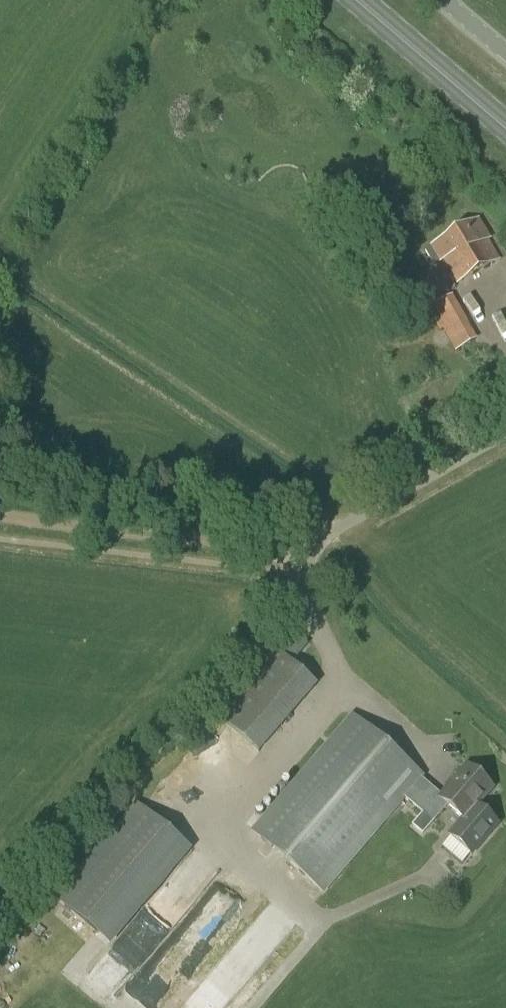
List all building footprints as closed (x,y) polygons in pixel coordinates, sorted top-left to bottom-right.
[(440,263),(444,261),(457,285),(499,260),(488,241),(491,240),(479,219),(430,247),(440,263)] [(430,308),(455,352),(477,339),(453,296),(430,308)] [(220,718),(259,752),(317,685),(277,651),(220,718)] [(425,815),(433,822),(448,805),(462,817),(447,836),(472,857),(500,825),(478,805),(492,788),(467,766),(442,796),(421,778),(422,776),(353,716),(254,832),(323,891),(404,797),(416,807),(413,812),(421,819),(425,815)] [(110,948),(192,851),(142,808),(136,803),(54,899),(110,948)] [(142,917),(166,937),(214,877),(190,858),(142,917)]
